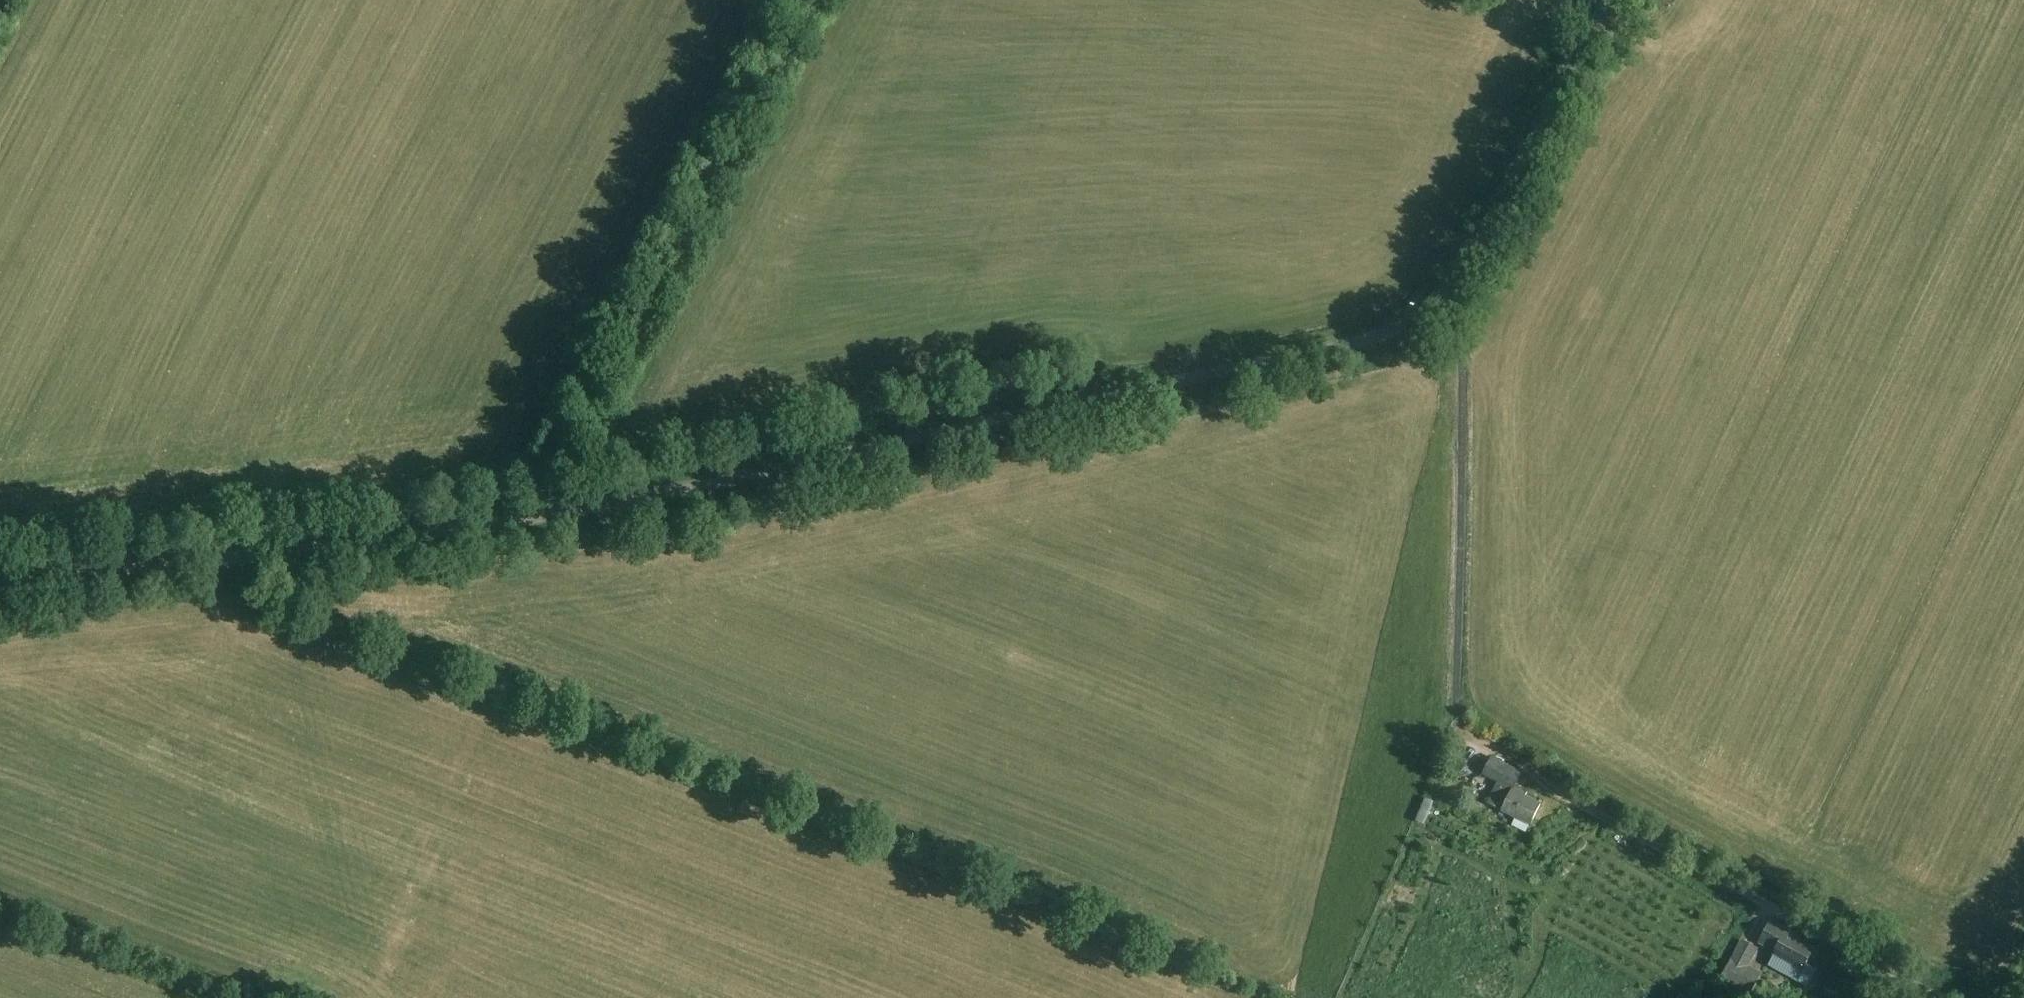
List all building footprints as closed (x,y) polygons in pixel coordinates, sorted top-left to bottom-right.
[(1530,825),(1541,804),(1525,796),(1527,792),(1514,786),(1520,773),(1492,759),(1484,775),(1497,781),(1486,803),(1530,825)] [(1424,798),(1415,821),(1425,825),(1434,802),(1424,798)] [(1773,955),(1797,967),(1791,977),(1806,986),(1815,970),(1805,965),(1814,949),(1799,942),(1801,938),(1771,921),(1759,943),(1775,951),(1773,955)] [(1725,977),(1752,993),(1762,976),(1748,968),(1759,951),(1745,943),(1725,977)]
